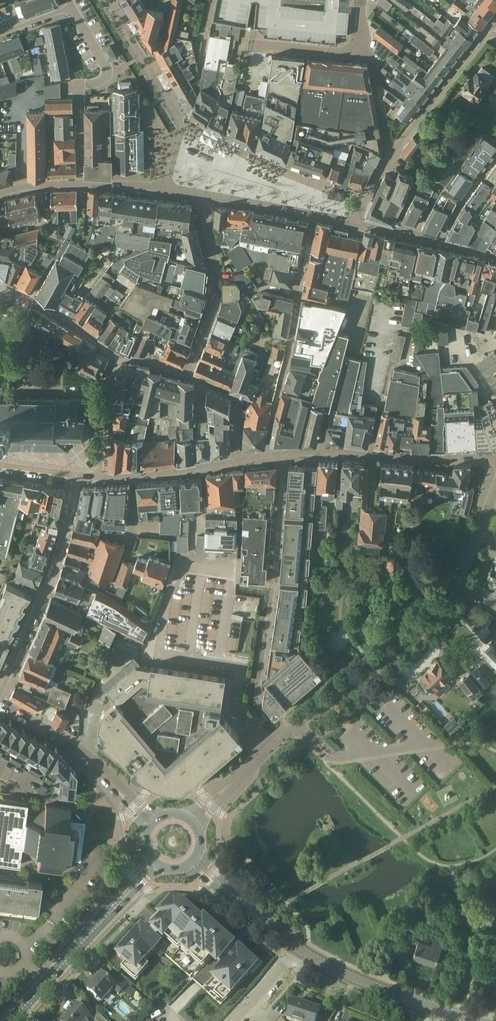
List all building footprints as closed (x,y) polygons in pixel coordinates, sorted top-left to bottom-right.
[(20,0),(27,19),(60,7),(58,0),(20,0)] [(143,0),(133,0),(124,6),(132,19),(148,9),(143,0)] [(132,19),(156,54),(172,45),(174,45),(184,0),(172,0),(163,40),(158,33),(164,12),(149,8),(149,10),(148,9),(132,19)] [(213,20),(247,27),(252,2),(252,0),(217,0),(215,9),(213,16),(213,20)] [(254,27),(259,28),(264,28),(264,34),(264,38),(264,37),(278,39),(278,40),(279,40),(279,39),(292,40),(292,41),(293,41),(293,40),(307,41),(307,42),(307,41),(321,42),(321,43),(322,44),(322,42),(335,44),(335,45),(336,45),(336,41),(337,41),(337,35),(343,35),(347,35),(349,11),(346,11),(347,0),(257,0),(257,2),(254,27)] [(392,3),(388,0),(377,0),(376,2),(387,10),(392,3)] [(412,4),(406,0),(393,0),(407,11),(412,4)] [(495,9),(484,0),(483,0),(480,4),(476,2),(473,6),(476,9),(488,18),(495,9)] [(495,8),(495,0),(484,0),(495,9),(495,8)] [(463,14),(466,10),(455,1),(451,6),(463,14)] [(481,27),(488,18),(476,9),(472,14),(469,11),(466,15),(481,27)] [(459,30),(471,40),(479,29),(464,17),(461,21),(464,24),(459,30)] [(455,24),(448,19),(445,23),(439,19),(436,23),(449,32),(455,24)] [(46,39),(62,36),(60,23),(44,26),(46,39)] [(445,37),(449,32),(436,23),(432,27),(445,37)] [(390,47),(397,39),(380,26),(373,34),(378,38),(390,47)] [(465,48),(471,40),(459,30),(456,34),(453,31),(450,36),(465,48)] [(198,95),(189,113),(206,125),(218,103),(220,98),(222,94),(225,72),(227,62),(231,39),(210,34),(204,67),(203,67),(200,86),(201,87),(198,95)] [(430,56),(433,52),(435,50),(414,34),(410,40),(430,56)] [(7,40),(13,55),(25,50),(20,36),(7,40)] [(49,51),(65,48),(62,36),(46,39),(49,51)] [(437,47),(440,43),(442,41),(435,36),(430,42),(437,47)] [(458,57),(465,48),(450,36),(447,39),(450,41),(445,47),(458,57)] [(392,49),(390,47),(378,38),(375,50),(385,58),(392,49)] [(390,47),(392,49),(397,53),(404,44),(397,39),(390,47)] [(13,55),(7,40),(0,43),(0,56),(1,59),(13,55)] [(108,61),(117,56),(110,44),(101,49),(108,61)] [(179,58),(172,45),(156,54),(163,68),(179,58)] [(458,57),(445,47),(442,45),(439,49),(442,52),(438,56),(451,66),(458,57)] [(51,63),(67,60),(65,48),(49,51),(51,63)] [(408,62),(417,69),(420,65),(405,54),(402,58),(408,62)] [(174,87),(194,74),(183,55),(179,58),(163,68),(174,87)] [(262,129),(257,149),(286,162),(290,149),(291,142),(305,57),(274,55),(260,128),(262,129)] [(444,75),(451,66),(438,56),(431,65),(444,75)] [(243,57),(242,67),(253,68),(253,58),(243,57)] [(35,66),(42,65),(41,58),(34,59),(35,66)] [(328,60),(308,58),(296,135),(287,163),(306,169),(326,176),(334,153),(348,157),(354,142),(372,150),(381,154),(383,150),(367,63),(328,60)] [(67,60),(51,63),(54,77),(70,74),(67,60)] [(218,103),(206,125),(222,133),(229,105),(231,106),(239,65),(227,62),(225,72),(222,94),(220,98),(218,103)] [(413,73),(417,69),(408,62),(405,67),(413,73)] [(42,65),(35,66),(36,73),(43,72),(42,65)] [(437,85),(444,75),(431,65),(427,71),(422,67),(419,71),(437,85)] [(429,94),(437,85),(419,71),(416,76),(420,79),(417,84),(429,94)] [(487,88),(482,85),(486,79),(479,74),(471,86),(465,83),(461,89),(464,91),(462,93),(469,98),(473,93),(480,98),(487,88)] [(429,94),(417,84),(412,90),(411,89),(412,88),(396,76),(393,80),(395,81),(402,87),(405,89),(410,93),(422,103),(429,94)] [(193,84),(189,78),(174,87),(189,113),(198,95),(201,87),(200,86),(201,79),(193,84)] [(261,79),(258,95),(265,97),(268,81),(261,79)] [(17,94),(17,81),(0,86),(0,99),(17,94)] [(131,88),(131,81),(118,81),(118,89),(113,89),(114,131),(116,131),(117,171),(136,171),(144,171),(144,130),(137,130),(136,88),(131,88)] [(399,91),(402,87),(395,81),(392,86),(399,91)] [(61,83),(45,86),(46,99),(62,98),(61,83)] [(238,104),(241,89),(236,88),(233,103),(238,104)] [(416,112),(422,103),(410,93),(405,89),(402,93),(407,96),(403,102),(416,112)] [(416,112),(403,102),(387,90),(383,95),(384,99),(390,103),(391,101),(399,107),(395,111),(408,121),(416,112)] [(261,117),(265,97),(247,93),(243,113),(232,110),(226,135),(254,148),(262,117),(261,117)] [(46,113),(73,113),(72,98),(62,98),(46,99),(46,113)] [(88,110),(85,110),(85,161),(84,161),(85,177),(113,179),(112,159),(111,110),(99,109),(99,106),(88,106),(88,110)] [(28,179),(46,178),(45,110),(27,111),(28,179)] [(56,124),(73,124),(73,113),(55,114),(56,124)] [(73,124),(56,124),(56,136),(74,136),(73,124)] [(495,153),(494,152),(495,150),(495,141),(484,133),(461,166),(475,177),(481,169),(482,169),(487,162),(489,159),(489,160),(495,153)] [(409,158),(421,142),(413,136),(401,152),(409,158)] [(48,177),(77,175),(76,150),(75,138),(54,139),(54,148),(52,148),(53,164),(48,165),(48,177)] [(201,148),(211,149),(212,141),(202,140),(201,148)] [(347,160),(341,181),(349,184),(355,165),(356,162),(355,162),(357,157),(359,158),(362,159),(368,148),(354,142),(347,160)] [(365,161),(372,150),(368,148),(362,159),(359,158),(357,157),(355,162),(356,162),(355,165),(363,167),(365,161)] [(381,155),(381,154),(372,150),(365,161),(363,167),(355,165),(349,184),(363,188),(375,164),(376,165),(381,155)] [(334,153),(326,176),(341,181),(347,160),(348,158),(334,153)] [(447,184),(459,158),(451,154),(439,180),(447,184)] [(255,167),(257,162),(249,158),(247,164),(255,167)] [(487,175),(495,181),(495,162),(487,175)] [(13,182),(12,175),(17,175),(16,164),(9,164),(10,168),(0,171),(0,186),(13,182)] [(186,177),(204,178),(205,166),(187,164),(186,177)] [(403,203),(414,176),(399,170),(396,179),(385,173),(377,191),(371,203),(365,216),(394,224),(396,216),(403,203)] [(461,197),(473,180),(460,171),(449,188),(461,197)] [(242,192),(246,175),(231,172),(230,175),(219,172),(217,181),(235,185),(233,192),(217,188),(216,192),(234,196),(235,191),(242,192)] [(492,188),(482,181),(482,182),(462,207),(446,237),(459,240),(492,188)] [(459,240),(477,244),(495,211),(495,209),(492,206),(495,200),(495,182),(459,240)] [(243,198),(271,202),(273,190),(253,187),(252,194),(244,192),(243,198)] [(99,213),(101,192),(88,190),(87,212),(99,213)] [(58,209),(64,209),(64,191),(52,192),(53,209),(53,223),(59,223),(58,209)] [(64,191),(64,209),(71,208),(72,222),(78,222),(77,208),(76,191),(64,191)] [(416,225),(430,197),(417,191),(402,221),(416,225)] [(43,200),(42,192),(35,194),(35,193),(7,199),(12,224),(40,218),(37,202),(43,200)] [(115,194),(101,192),(99,213),(98,226),(92,226),(87,239),(107,243),(112,215),(114,194),(115,194)] [(156,224),(159,201),(115,194),(114,194),(112,215),(107,243),(142,249),(149,246),(151,230),(155,230),(156,224)] [(449,196),(442,208),(434,205),(422,228),(439,233),(457,200),(449,196)] [(196,228),(189,230),(189,225),(192,205),(159,200),(159,201),(156,224),(155,230),(151,230),(149,246),(142,249),(124,256),(126,262),(140,272),(161,279),(167,258),(169,259),(170,258),(171,252),(188,257),(204,260),(196,228)] [(225,236),(228,208),(216,207),(213,230),(215,235),(217,244),(228,244),(225,236)] [(252,212),(252,209),(228,207),(225,236),(230,247),(241,235),(243,225),(249,225),(252,212)] [(477,244),(486,247),(488,243),(495,231),(495,211),(477,244)] [(308,223),(252,212),(249,225),(243,225),(241,235),(239,243),(230,249),(239,266),(247,262),(266,265),(273,267),(289,270),(296,271),(297,267),(299,268),(308,223)] [(305,282),(326,287),(329,271),(325,270),(326,268),(323,267),(332,228),(332,225),(318,222),(305,282)] [(69,225),(64,236),(70,239),(76,228),(69,225)] [(25,245),(33,242),(35,228),(24,232),(24,234),(25,245)] [(349,231),(332,228),(323,267),(326,268),(325,270),(329,271),(326,287),(333,288),(335,289),(332,299),(347,303),(360,239),(347,236),(349,231)] [(14,248),(25,245),(24,234),(24,231),(15,234),(14,248)] [(378,273),(386,237),(365,231),(359,256),(362,257),(359,268),(378,273)] [(488,243),(492,246),(491,248),(495,249),(495,231),(488,243)] [(411,274),(412,269),(418,244),(395,239),(395,238),(386,237),(381,260),(399,264),(398,271),(411,274)] [(69,282),(71,278),(76,270),(79,273),(90,254),(91,252),(66,238),(54,258),(56,260),(37,295),(55,305),(69,282)] [(12,260),(11,260),(14,246),(0,244),(0,278),(6,280),(8,281),(12,260)] [(418,244),(412,269),(424,271),(429,247),(418,244)] [(12,260),(8,281),(14,283),(20,272),(25,258),(26,246),(21,246),(21,255),(17,263),(12,260)] [(429,247),(424,271),(435,274),(439,249),(429,247)] [(450,275),(455,253),(454,252),(439,249),(435,274),(434,275),(448,278),(449,275),(450,275)] [(47,250),(42,260),(49,263),(54,253),(47,250)] [(449,283),(451,275),(457,277),(463,257),(461,257),(461,254),(455,253),(450,275),(449,275),(448,278),(447,281),(446,281),(440,288),(439,293),(454,296),(455,294),(456,289),(454,284),(449,283)] [(469,259),(463,257),(455,283),(461,285),(469,259)] [(208,268),(178,260),(170,258),(169,259),(167,258),(161,279),(181,286),(181,285),(184,286),(184,285),(206,292),(208,268)] [(476,293),(479,283),(481,276),(485,262),(485,260),(477,258),(476,261),(469,287),(468,290),(469,291),(467,296),(461,315),(469,317),(475,298),(476,293)] [(469,287),(476,261),(469,259),(461,285),(469,287)] [(378,273),(375,287),(386,290),(387,286),(408,291),(411,277),(411,274),(398,271),(399,264),(381,260),(378,273)] [(134,276),(137,270),(126,262),(122,268),(134,276)] [(495,287),(495,264),(489,262),(488,263),(485,262),(481,276),(484,277),(481,287),(495,291),(495,287)] [(32,292),(42,274),(26,265),(16,283),(32,292)] [(223,298),(229,298),(241,294),(259,288),(256,284),(263,280),(253,265),(247,270),(234,272),(234,279),(222,279),(223,298)] [(270,279),(273,267),(266,265),(263,278),(270,279)] [(291,287),(294,274),(275,269),(272,283),(291,287)] [(203,309),(207,295),(205,294),(206,292),(184,285),(184,286),(181,285),(181,286),(140,272),(136,284),(182,299),(181,302),(203,309)] [(102,276),(90,291),(101,299),(112,285),(102,276)] [(65,310),(76,294),(74,293),(74,295),(70,292),(75,283),(72,281),(74,279),(71,278),(69,282),(55,305),(65,310)] [(333,288),(326,287),(305,282),(303,296),(330,303),(333,288)] [(200,318),(203,309),(181,302),(182,299),(136,284),(129,293),(200,318)] [(111,286),(105,293),(109,296),(114,289),(111,286)] [(114,289),(109,296),(118,303),(124,294),(115,288),(114,289)] [(263,291),(253,295),(259,305),(268,306),(266,312),(277,314),(275,327),(274,335),(288,337),(293,299),(263,291)] [(190,345),(200,318),(129,293),(120,306),(144,320),(143,323),(175,339),(190,345)] [(452,312),(461,315),(467,296),(458,293),(457,295),(455,294),(452,312)] [(73,315),(86,297),(85,297),(84,299),(76,294),(65,310),(73,315)] [(254,304),(251,300),(247,295),(222,303),(219,312),(238,319),(241,309),(244,308),(243,303),(246,301),(248,307),(254,304)] [(83,323),(97,304),(96,304),(86,297),(73,315),(83,323)] [(426,313),(428,302),(421,300),(418,299),(407,297),(401,324),(412,327),(417,327),(421,328),(424,312),(426,313)] [(293,352),(291,364),(311,367),(312,361),(323,363),(345,308),(331,305),(302,300),(293,352)] [(378,303),(377,312),(382,312),(382,318),(386,318),(387,303),(378,303)] [(88,327),(102,308),(97,304),(83,323),(88,327)] [(52,335),(59,323),(42,313),(31,307),(23,328),(21,333),(17,351),(31,353),(35,334),(32,333),(36,324),(52,334),(52,335)] [(102,308),(88,327),(97,334),(104,325),(101,322),(104,318),(103,317),(107,311),(102,308)] [(211,332),(229,339),(232,333),(239,336),(243,326),(218,315),(211,332)] [(108,342),(121,324),(111,317),(106,323),(98,335),(107,342),(108,342)] [(138,333),(143,323),(137,320),(134,329),(133,331),(130,329),(126,336),(123,335),(117,348),(130,353),(140,333),(138,333)] [(446,326),(447,324),(436,321),(437,331),(438,344),(449,343),(448,332),(448,326),(446,326)] [(66,335),(69,330),(59,323),(52,335),(64,342),(67,336),(66,335)] [(126,336),(130,329),(129,329),(121,324),(108,342),(107,342),(115,347),(117,348),(123,335),(126,336)] [(416,329),(415,336),(426,338),(427,331),(416,329)] [(64,342),(70,347),(65,354),(72,358),(77,351),(84,338),(69,330),(66,335),(67,336),(64,342)] [(150,334),(141,330),(140,333),(130,353),(140,354),(149,334),(150,334)] [(316,444),(325,408),(331,410),(345,356),(350,335),(337,331),(329,349),(326,357),(318,383),(313,400),(311,405),(301,445),(316,444)] [(239,343),(229,339),(211,332),(207,344),(225,351),(225,349),(235,353),(239,343)] [(154,336),(150,334),(149,334),(140,354),(146,355),(154,336)] [(400,361),(405,336),(397,334),(391,359),(400,361)] [(92,359),(94,354),(97,347),(84,338),(77,351),(83,355),(92,359)] [(164,346),(188,356),(192,346),(190,345),(175,339),(174,342),(167,339),(164,346)] [(188,356),(164,346),(158,344),(154,355),(183,367),(188,356)] [(207,344),(200,359),(230,372),(236,355),(207,344)] [(281,358),(283,347),(274,346),(272,355),(281,358)] [(495,352),(477,365),(490,386),(495,394),(495,354),(495,352)] [(235,374),(230,389),(253,397),(259,384),(250,380),(258,359),(243,353),(235,374)] [(412,355),(412,366),(422,368),(421,376),(415,438),(413,438),(412,449),(433,450),(447,450),(441,368),(439,353),(412,355)] [(83,355),(81,359),(78,358),(76,363),(79,364),(77,370),(99,380),(108,361),(94,354),(92,359),(83,355)] [(345,442),(347,428),(349,411),(351,402),(352,402),(361,360),(345,356),(331,410),(328,425),(325,444),(345,445),(345,442)] [(194,373),(218,383),(230,389),(235,374),(230,372),(200,359),(194,373)] [(368,361),(361,360),(352,402),(351,402),(349,411),(347,428),(345,442),(367,446),(372,430),(374,431),(377,406),(362,403),(368,361)] [(117,377),(135,380),(139,365),(139,364),(122,364),(120,365),(117,377)] [(151,367),(139,365),(135,380),(135,384),(147,387),(141,411),(161,416),(160,433),(170,433),(170,436),(177,435),(178,463),(196,460),(194,432),(193,426),(195,384),(150,372),(151,367)] [(441,368),(447,450),(477,449),(473,389),(479,389),(478,382),(465,366),(441,368)] [(317,374),(291,367),(285,386),(282,392),(276,412),(270,442),(274,446),(301,445),(311,405),(313,400),(302,397),(302,394),(309,396),(317,374)] [(382,412),(375,446),(412,449),(413,438),(415,438),(421,376),(395,370),(393,380),(392,379),(385,412),(382,412)] [(117,377),(116,377),(115,385),(115,390),(115,399),(115,411),(124,411),(124,414),(129,415),(135,384),(135,380),(117,377)] [(231,398),(207,387),(209,422),(212,457),(228,454),(230,450),(231,398)] [(266,401),(268,390),(257,388),(256,400),(250,399),(247,403),(245,425),(243,448),(265,447),(268,426),(273,402),(266,401)] [(68,434),(85,434),(91,429),(92,420),(86,413),(73,412),(73,410),(72,408),(70,408),(70,399),(56,399),(0,398),(0,445),(68,446),(68,434)] [(133,420),(128,419),(128,421),(127,427),(124,442),(122,468),(132,468),(133,442),(141,411),(135,410),(133,416),(133,420)] [(128,421),(128,419),(129,415),(124,414),(124,411),(115,411),(115,414),(114,426),(127,427),(127,425),(128,421)] [(479,449),(495,447),(495,415),(493,417),(494,419),(486,423),(487,424),(477,425),(479,449)] [(199,433),(194,432),(196,460),(197,460),(212,457),(209,422),(199,423),(199,433)] [(114,426),(110,469),(122,468),(124,442),(127,427),(114,426)] [(175,440),(158,442),(160,467),(176,465),(175,440)] [(133,442),(132,468),(144,467),(144,466),(145,443),(145,442),(145,441),(134,441),(134,442),(133,442)] [(158,442),(145,443),(144,467),(160,467),(158,442)] [(488,481),(495,479),(495,472),(492,461),(482,464),(488,481)] [(317,489),(322,489),(325,489),(335,490),(335,488),(338,463),(319,462),(318,468),(317,489)] [(335,488),(335,490),(339,495),(337,514),(342,514),(343,499),(345,499),(345,493),(353,494),(353,488),(363,489),(364,463),(344,462),(342,463),(341,489),(335,488)] [(64,463),(63,472),(84,474),(85,465),(64,463)] [(380,493),(379,498),(397,499),(409,501),(414,468),(414,466),(382,463),(382,467),(380,493)] [(317,489),(318,468),(305,467),(305,466),(290,464),(286,512),(288,512),(288,517),(285,517),(280,577),(282,577),(281,582),(272,642),(273,642),(272,647),(271,646),(263,698),(272,707),(271,708),(275,713),(322,672),(318,668),(299,646),(305,603),(308,603),(317,489)] [(438,484),(436,493),(451,495),(452,491),(464,493),(460,514),(468,515),(475,490),(466,488),(470,476),(470,465),(454,465),(453,473),(437,471),(435,484),(438,484)] [(247,484),(247,486),(247,497),(243,496),(244,503),(244,509),(243,516),(272,518),(274,504),(275,497),(275,491),(275,484),(276,484),(276,466),(246,469),(246,484),(247,484)] [(435,484),(437,471),(422,469),(414,468),(409,501),(409,502),(424,503),(426,492),(436,493),(438,484),(435,484)] [(236,511),(235,504),(241,504),(241,487),(244,487),(243,470),(230,472),(207,475),(209,505),(215,505),(215,511),(236,511)] [(202,479),(179,481),(180,501),(180,508),(180,519),(195,517),(195,511),(199,510),(201,509),(201,506),(203,506),(203,501),(203,493),(202,479)] [(13,503),(16,490),(19,490),(21,482),(3,480),(0,493),(0,560),(5,562),(19,504),(13,503)] [(179,481),(158,483),(159,501),(159,507),(159,509),(159,511),(161,541),(168,541),(167,532),(177,533),(181,533),(180,520),(180,519),(180,508),(180,501),(179,481)] [(484,493),(489,483),(483,481),(479,491),(484,493)] [(16,490),(13,503),(19,504),(19,507),(39,511),(45,487),(24,483),(21,483),(19,490),(16,490)] [(148,521),(147,510),(159,509),(158,483),(137,485),(139,508),(139,521),(148,521)] [(117,486),(108,486),(103,518),(103,519),(102,528),(126,530),(130,485),(117,486)] [(38,522),(47,524),(55,489),(55,488),(45,487),(39,511),(40,511),(38,522)] [(80,501),(78,512),(89,515),(90,511),(95,487),(82,487),(80,501)] [(107,487),(95,487),(90,511),(91,511),(90,516),(96,517),(96,516),(103,518),(107,487)] [(47,524),(46,528),(58,530),(62,513),(61,513),(65,493),(62,490),(55,489),(47,524)] [(317,500),(316,528),(326,528),(326,522),(325,522),(325,520),(326,521),(327,506),(324,506),(322,506),(322,500),(317,500)] [(362,510),(358,542),(361,542),(359,551),(379,554),(381,545),(383,545),(387,513),(367,511),(362,510)] [(77,515),(74,525),(100,531),(101,527),(94,525),(95,520),(88,518),(89,515),(78,512),(77,515)] [(205,536),(204,546),(238,548),(238,522),(238,517),(206,515),(205,535),(205,536)] [(272,518),(243,516),(243,529),(249,529),(249,535),(243,534),(242,547),(248,548),(248,553),(245,553),(244,560),(242,560),(241,569),(240,580),(250,581),(250,580),(266,581),(267,571),(272,518)] [(180,520),(181,533),(189,533),(189,521),(180,520)] [(156,533),(156,522),(141,521),(141,533),(156,533)] [(96,545),(98,538),(100,531),(74,525),(70,540),(96,545)] [(58,530),(46,528),(42,527),(35,547),(50,552),(58,530)] [(112,582),(112,581),(120,559),(124,546),(98,538),(96,545),(94,552),(94,553),(88,551),(85,560),(91,561),(88,572),(112,582)] [(85,560),(88,551),(89,547),(70,541),(67,554),(83,559),(85,560)] [(28,565),(43,570),(44,568),(50,552),(35,547),(28,543),(24,552),(28,554),(28,552),(33,554),(28,565)] [(79,569),(83,559),(67,554),(64,564),(79,569)] [(171,563),(160,559),(150,556),(148,560),(138,557),(133,569),(143,573),(142,577),(163,585),(171,563)] [(112,581),(112,582),(126,588),(134,564),(120,559),(112,581)] [(43,570),(28,565),(20,561),(17,567),(15,573),(13,578),(37,587),(43,570)] [(83,583),(97,590),(100,583),(85,576),(86,572),(63,565),(60,575),(83,583)] [(60,576),(54,591),(78,600),(82,601),(81,604),(84,606),(84,607),(89,609),(97,590),(85,584),(60,576)] [(32,595),(7,584),(4,591),(0,600),(0,666),(32,595)] [(102,732),(97,738),(143,777),(157,784),(171,788),(186,789),(244,739),(240,734),(239,735),(221,713),(229,652),(243,654),(250,655),(258,601),(172,587),(158,669),(137,665),(107,690),(116,701),(101,714),(99,728),(102,732)] [(106,594),(115,598),(117,594),(107,589),(106,594)] [(115,598),(106,594),(97,590),(89,609),(86,615),(89,617),(106,625),(117,630),(144,642),(153,625),(115,598)] [(51,599),(44,617),(67,628),(73,631),(77,632),(80,634),(81,635),(89,617),(86,615),(82,614),(82,613),(51,599)] [(44,617),(30,651),(52,660),(61,664),(62,661),(53,657),(62,638),(67,641),(78,646),(83,636),(81,635),(80,634),(77,632),(73,631),(71,635),(68,634),(67,637),(63,635),(67,628),(44,617)] [(106,625),(100,638),(111,643),(117,630),(106,625)] [(487,626),(479,633),(486,642),(495,634),(487,626)] [(24,667),(49,678),(49,679),(55,665),(29,654),(24,667)] [(418,684),(417,685),(424,693),(426,692),(427,693),(432,689),(433,691),(434,690),(441,683),(442,683),(445,679),(450,675),(451,673),(455,669),(443,656),(439,660),(438,660),(437,661),(436,661),(428,669),(420,677),(421,678),(417,682),(418,684)] [(92,672),(98,675),(102,664),(95,661),(92,672)] [(45,688),(48,682),(49,678),(24,667),(20,677),(26,679),(33,682),(45,688)] [(469,675),(459,683),(473,700),(483,692),(469,675)] [(30,690),(33,682),(26,679),(23,687),(20,686),(18,691),(29,697),(32,691),(30,690)] [(48,682),(45,688),(52,690),(47,702),(65,708),(71,693),(54,686),(54,685),(48,682)] [(28,696),(18,691),(15,689),(9,698),(23,706),(28,696)] [(28,696),(23,706),(35,713),(42,701),(35,698),(34,699),(29,697),(28,696)] [(63,728),(69,717),(57,710),(51,721),(63,728)] [(3,741),(11,727),(10,726),(3,722),(1,721),(0,723),(0,740),(3,741)] [(11,727),(3,741),(12,747),(20,732),(11,727)] [(20,732),(12,747),(21,752),(30,737),(20,732)] [(30,737),(21,752),(31,757),(39,742),(30,737)] [(39,742),(31,757),(40,762),(48,748),(42,744),(39,742)] [(48,748),(40,762),(50,767),(57,754),(48,748)] [(57,754),(50,767),(60,778),(72,766),(57,754)] [(449,758),(441,767),(450,774),(458,765),(449,758)] [(60,778),(59,783),(75,785),(76,774),(72,766),(60,778)] [(72,797),(74,787),(57,785),(55,795),(72,797)] [(0,799),(0,863),(19,865),(20,854),(29,855),(37,865),(37,868),(62,872),(64,852),(69,853),(73,828),(68,827),(70,808),(45,804),(45,808),(35,815),(26,814),(27,803),(0,799)] [(41,883),(0,878),(0,913),(37,918),(37,913),(41,883)] [(121,952),(119,954),(131,964),(143,950),(148,954),(163,938),(158,934),(161,931),(164,934),(175,924),(182,930),(178,935),(186,942),(193,934),(204,943),(206,940),(219,951),(220,949),(223,951),(209,967),(216,974),(221,969),(233,980),(245,967),(247,969),(259,956),(250,948),(249,950),(234,937),(232,940),(220,930),(221,929),(212,922),(210,924),(189,908),(188,910),(172,897),(165,906),(164,905),(155,914),(157,915),(139,934),(135,932),(119,950),(121,952)] [(436,965),(446,938),(436,935),(432,944),(419,939),(412,956),(436,965)] [(101,975),(100,973),(92,982),(93,984),(87,990),(101,1003),(113,990),(118,994),(126,985),(114,974),(108,980),(102,974),(101,975)] [(132,997),(136,992),(130,987),(126,992),(132,997)] [(320,1010),(294,1002),(287,1020),(317,1020),(320,1010)] [(85,1004),(80,1009),(75,1004),(68,1012),(70,1014),(63,1020),(104,1020),(85,1004)]
